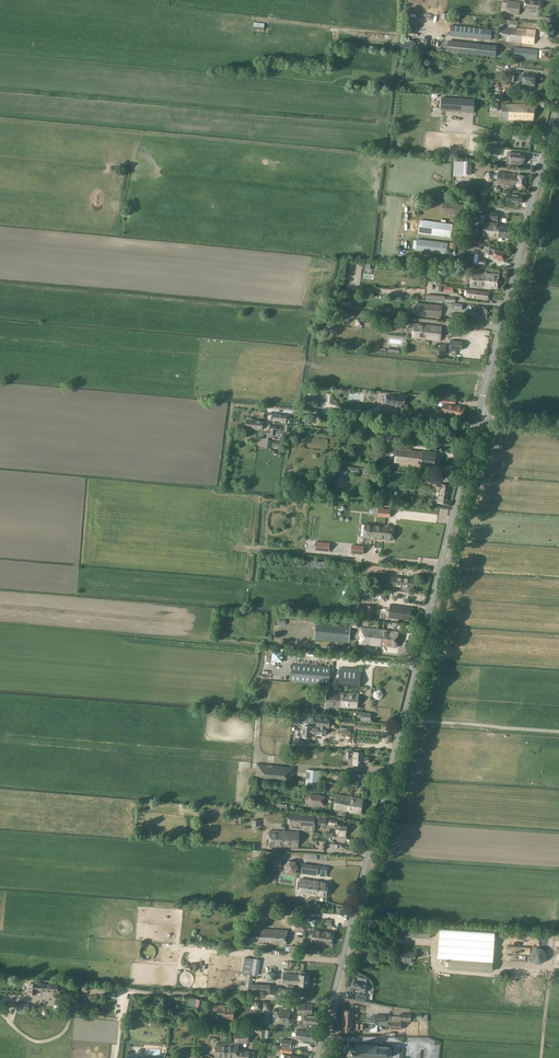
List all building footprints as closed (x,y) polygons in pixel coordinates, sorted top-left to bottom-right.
[(533,0),(525,0),(524,8),(539,10),(540,1),(533,0)] [(519,14),(520,3),(519,3),(507,1),(507,3),(502,2),(501,11),(506,11),(506,13),(519,14)] [(450,35),(491,40),(492,30),(451,25),(450,35)] [(511,41),(534,44),(536,30),(509,28),(501,27),(500,40),(511,41)] [(550,28),(541,27),(540,36),(549,37),(550,28)] [(448,41),(446,53),(495,58),(496,54),(497,47),(448,41)] [(515,47),(514,57),(537,60),(538,50),(515,47)] [(549,50),(540,49),(539,59),(549,59),(549,50)] [(535,76),(523,75),(519,75),(518,86),(522,86),(523,85),(534,86),(535,76)] [(441,97),(440,111),(457,112),(458,98),(441,97)] [(458,98),(457,112),(474,113),(474,109),(475,99),(458,98)] [(523,120),(526,104),(502,104),(501,119),(523,120)] [(526,104),(523,120),(526,120),(533,121),(535,105),(526,104)] [(510,152),(509,163),(519,164),(519,162),(524,162),(525,155),(516,154),(516,153),(510,152)] [(455,161),(455,165),(457,166),(456,174),(470,175),(471,165),(471,162),(457,161),(455,161)] [(517,186),(525,187),(527,176),(515,174),(513,174),(499,172),(497,183),(517,186)] [(507,194),(506,202),(521,203),(522,195),(507,194)] [(465,205),(442,202),(440,213),(464,216),(465,205)] [(486,211),(485,219),(497,220),(498,212),(486,211)] [(418,233),(451,237),(453,224),(420,220),(418,233)] [(498,224),(483,222),(482,236),(509,239),(510,225),(498,224)] [(416,250),(447,254),(448,243),(417,239),(416,250)] [(485,251),(484,257),(493,258),(493,259),(498,259),(502,260),(503,259),(504,259),(504,257),(503,256),(504,251),(488,248),(488,251),(485,251)] [(471,288),(498,289),(499,274),(486,274),(486,273),(471,273),(471,288)] [(466,297),(480,299),(489,300),(489,292),(481,291),(467,290),(466,297)] [(414,314),(419,315),(441,317),(442,305),(415,302),(414,314)] [(493,308),(474,306),(473,312),(482,313),(482,319),(491,321),(493,308)] [(408,327),(408,333),(412,334),(412,337),(440,341),(442,326),(413,323),(413,327),(408,327)] [(449,348),(461,350),(461,342),(450,341),(449,348)] [(387,395),(386,403),(399,404),(399,406),(403,407),(403,405),(404,405),(405,396),(400,395),(400,397),(387,395)] [(309,398),(309,406),(317,407),(318,399),(309,398)] [(443,407),(441,414),(447,416),(447,413),(461,416),(461,418),(464,408),(456,406),(446,404),(445,408),(443,407)] [(246,420),(246,422),(244,421),(244,425),(245,425),(245,427),(248,428),(248,429),(254,429),(257,430),(257,428),(262,429),(263,421),(251,420),(252,418),(248,418),(248,420),(246,420)] [(271,426),(270,434),(280,435),(284,436),(284,435),(288,435),(289,431),(285,431),(280,431),(281,427),(271,426)] [(396,449),(395,462),(422,466),(423,452),(396,449)] [(423,451),(423,452),(422,466),(433,467),(435,454),(425,452),(425,451),(423,451)] [(447,501),(450,485),(438,483),(437,488),(442,489),(440,496),(439,496),(438,499),(438,503),(444,504),(444,505),(451,506),(451,502),(447,501)] [(378,508),(378,517),(385,517),(390,518),(391,509),(386,509),(378,508)] [(365,523),(363,538),(372,538),(372,540),(376,540),(376,539),(377,539),(378,525),(365,523)] [(378,525),(377,539),(393,540),(394,526),(389,526),(389,524),(386,524),(385,525),(378,525)] [(317,551),(331,552),(332,544),(317,543),(317,551)] [(352,545),(351,554),(363,555),(364,546),(352,545)] [(396,587),(413,589),(414,578),(397,576),(396,587)] [(358,590),(357,600),(375,601),(375,600),(375,593),(375,591),(358,590)] [(390,605),(388,618),(411,620),(412,608),(402,607),(402,606),(390,605)] [(374,611),(374,606),(366,606),(366,619),(373,619),(374,611)] [(316,621),(314,639),(349,643),(351,625),(316,621)] [(380,646),(381,636),(382,630),(361,628),(359,643),(380,646)] [(380,646),(397,647),(399,632),(382,630),(381,636),(380,646)] [(272,650),(272,662),(283,662),(284,651),(283,651),(273,650),(272,650)] [(292,664),(291,682),(320,684),(320,683),(329,683),(331,667),(292,664)] [(338,686),(360,687),(361,670),(340,668),(338,686)] [(340,693),(327,692),(326,707),(341,707),(341,699),(340,699),(340,693)] [(340,699),(341,699),(341,707),(357,708),(359,695),(340,693),(340,699)] [(301,717),(300,725),(308,726),(308,722),(313,723),(313,718),(301,717)] [(316,728),(319,729),(319,734),(326,735),(326,728),(329,728),(330,728),(330,724),(330,723),(329,723),(330,718),(318,717),(317,717),(316,727),(316,728)] [(311,733),(319,734),(319,729),(316,728),(316,727),(312,727),(312,728),(303,727),(303,737),(311,738),(311,733)] [(353,765),(364,765),(364,762),(369,763),(369,757),(364,757),(364,752),(354,752),(347,752),(347,755),(354,755),(353,765)] [(257,764),(255,781),(292,784),(293,776),(290,775),(291,771),(294,771),(294,768),(272,765),(272,768),(268,768),(268,765),(257,764)] [(320,770),(307,769),(305,786),(319,788),(320,770)] [(347,780),(346,787),(357,789),(358,782),(347,780)] [(309,799),(309,804),(323,805),(324,796),(310,794),(309,799)] [(337,794),(334,808),(346,811),(348,802),(350,802),(351,797),(337,794)] [(350,802),(348,802),(346,811),(360,813),(363,799),(351,797),(350,802)] [(316,816),(289,814),(288,824),(315,826),(316,816)] [(326,824),(327,817),(319,816),(319,823),(326,824)] [(337,821),(331,820),(330,824),(335,825),(334,834),(345,836),(347,827),(338,825),(337,825),(337,821)] [(284,831),(270,830),(269,846),(284,847),(284,831)] [(299,832),(284,831),(284,847),(298,847),(299,832)] [(301,873),(317,876),(318,866),(303,864),(301,873)] [(300,878),(298,894),(299,894),(312,896),(317,896),(318,888),(328,890),(329,882),(315,880),(300,878)] [(318,888),(317,896),(326,898),(327,892),(328,890),(318,888)] [(292,930),(305,931),(305,924),(292,923),(292,930)] [(250,928),(249,942),(287,944),(288,931),(265,928),(250,928)] [(311,942),(322,943),(324,931),(313,930),(311,942)] [(331,945),(333,933),(324,931),(322,943),(331,945)] [(400,952),(399,957),(402,957),(402,962),(411,963),(412,957),(415,958),(416,952),(408,951),(408,952),(400,952)] [(244,964),(242,973),(247,974),(244,991),(251,991),(253,975),(258,976),(261,960),(254,958),(253,966),(244,964)] [(283,974),(283,984),(309,986),(309,975),(306,975),(306,972),(300,972),(299,974),(283,974)] [(354,980),(352,987),(359,989),(359,991),(365,992),(367,983),(366,983),(367,979),(358,976),(357,981),(354,980)] [(37,991),(58,993),(58,984),(29,983),(28,994),(37,995),(37,991)] [(252,991),(279,993),(279,986),(270,986),(270,985),(253,983),(252,991)] [(194,1006),(203,1007),(204,999),(195,998),(189,998),(189,1001),(190,1001),(190,1005),(194,1006)] [(57,1002),(54,1005),(55,1008),(57,1010),(61,1010),(63,1007),(63,1004),(60,1002),(57,1002)] [(255,1002),(254,1009),(262,1010),(262,1002),(255,1002)] [(218,1009),(217,1019),(234,1020),(235,1006),(214,1005),(213,1009),(218,1009)] [(305,1015),(310,1015),(310,1014),(312,1015),(312,1005),(298,1005),(298,1014),(305,1014),(305,1015)] [(290,1011),(277,1010),(276,1023),(290,1024),(290,1011)] [(343,1016),(343,1021),(353,1021),(353,1018),(353,1016),(355,1016),(357,1016),(357,1013),(353,1013),(353,1011),(343,1010),(343,1016)] [(369,1023),(369,1032),(377,1032),(378,1025),(378,1021),(385,1021),(385,1017),(385,1016),(375,1016),(375,1021),(374,1021),(374,1022),(370,1022),(369,1022),(369,1023)] [(307,1027),(308,1024),(318,1025),(319,1021),(301,1019),(301,1021),(299,1021),(299,1026),(307,1027)] [(401,1030),(402,1022),(390,1021),(390,1030),(401,1030)] [(308,1041),(309,1032),(296,1029),(295,1039),(308,1041)] [(236,1042),(249,1043),(249,1032),(236,1032),(236,1042)] [(280,1046),(290,1048),(292,1041),(282,1039),(280,1046)] [(239,1051),(239,1044),(217,1043),(215,1057),(238,1057),(239,1051)] [(360,1057),(361,1057),(364,1057),(365,1057),(368,1057),(369,1057),(372,1057),(373,1057),(376,1057),(377,1057),(377,1056),(380,1057),(381,1057),(383,1057),(384,1057),(387,1057),(388,1057),(390,1056),(391,1057),(391,1056),(390,1055),(392,1054),(393,1054),(393,1053),(392,1053),(392,1051),(393,1051),(393,1050),(392,1051),(391,1049),(392,1048),(392,1047),(391,1048),(389,1047),(389,1046),(388,1047),(385,1047),(385,1046),(385,1047),(382,1046),(382,1045),(381,1045),(381,1046),(378,1046),(379,1046),(378,1046),(378,1045),(377,1045),(374,1045),(374,1044),(373,1044),(373,1045),(370,1045),(370,1044),(369,1044),(369,1045),(366,1045),(366,1044),(365,1044),(365,1045),(362,1044),(362,1043),(361,1043),(361,1044),(357,1044),(358,1043),(357,1043),(357,1047),(356,1047),(350,1047),(350,1053),(352,1053),(353,1054),(354,1054),(355,1053),(356,1053),(355,1057),(356,1057),(356,1056),(360,1057)] [(292,1048),(280,1046),(280,1052),(281,1052),(281,1053),(285,1054),(285,1053),(292,1054),(293,1049),(292,1048)]
